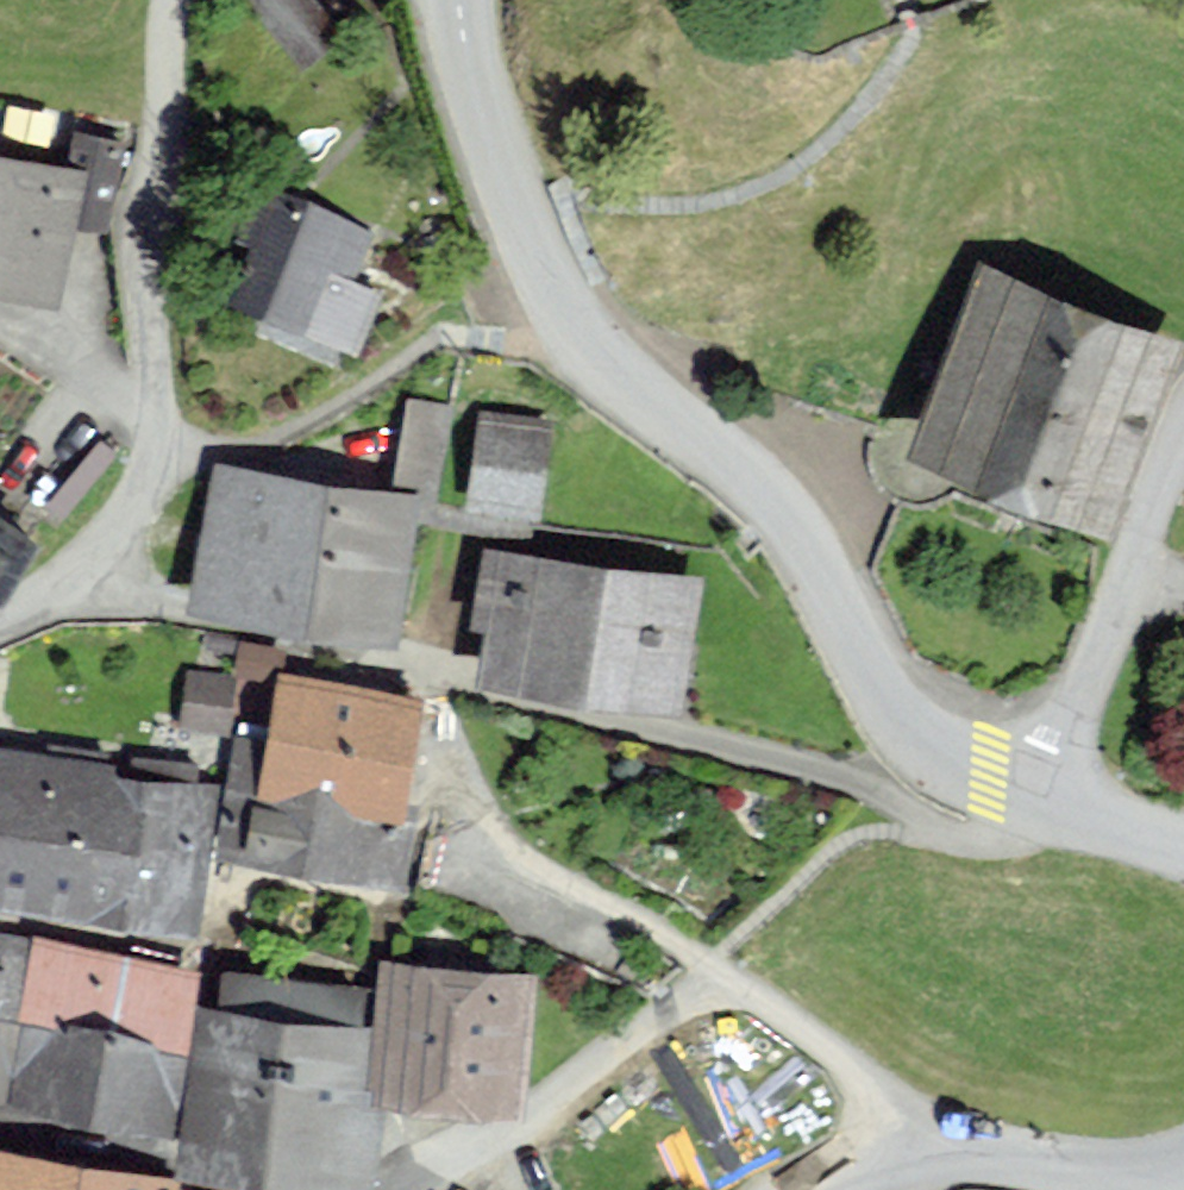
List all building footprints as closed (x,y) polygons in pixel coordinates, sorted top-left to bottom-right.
[(306,52),(336,26),(313,0),(261,0),(306,52)] [(77,159),(0,142),(0,261),(51,272),(77,159)] [(369,227),(283,187),(242,278),(351,327),(371,283),(348,273),(369,227)] [(1099,529),(1168,350),(984,280),(916,458),(1099,529)] [(424,504),(441,411),(414,406),(398,493),(220,461),(195,596),(391,631),(414,502),(424,504)] [(543,418),(486,409),(474,493),(531,501),(543,418)] [(2,568),(31,521),(0,502),(0,566),(2,568)] [(672,694),(694,568),(491,533),(478,609),(499,613),(490,662),(672,694)] [(226,720),(233,661),(187,655),(180,714),(226,720)] [(413,693),(289,670),(275,745),(243,739),(226,834),(402,866),(414,798),(395,795),(413,693)] [(0,750),(0,752),(0,871),(188,901),(207,784),(0,750)] [(197,968),(0,929),(0,1070),(171,1103),(197,968)] [(530,967),(393,954),(380,1082),(518,1095),(530,967)] [(376,1009),(200,990),(182,1151),(358,1170),(376,1009)] [(0,1148),(0,1189),(205,1189),(0,1148)]
